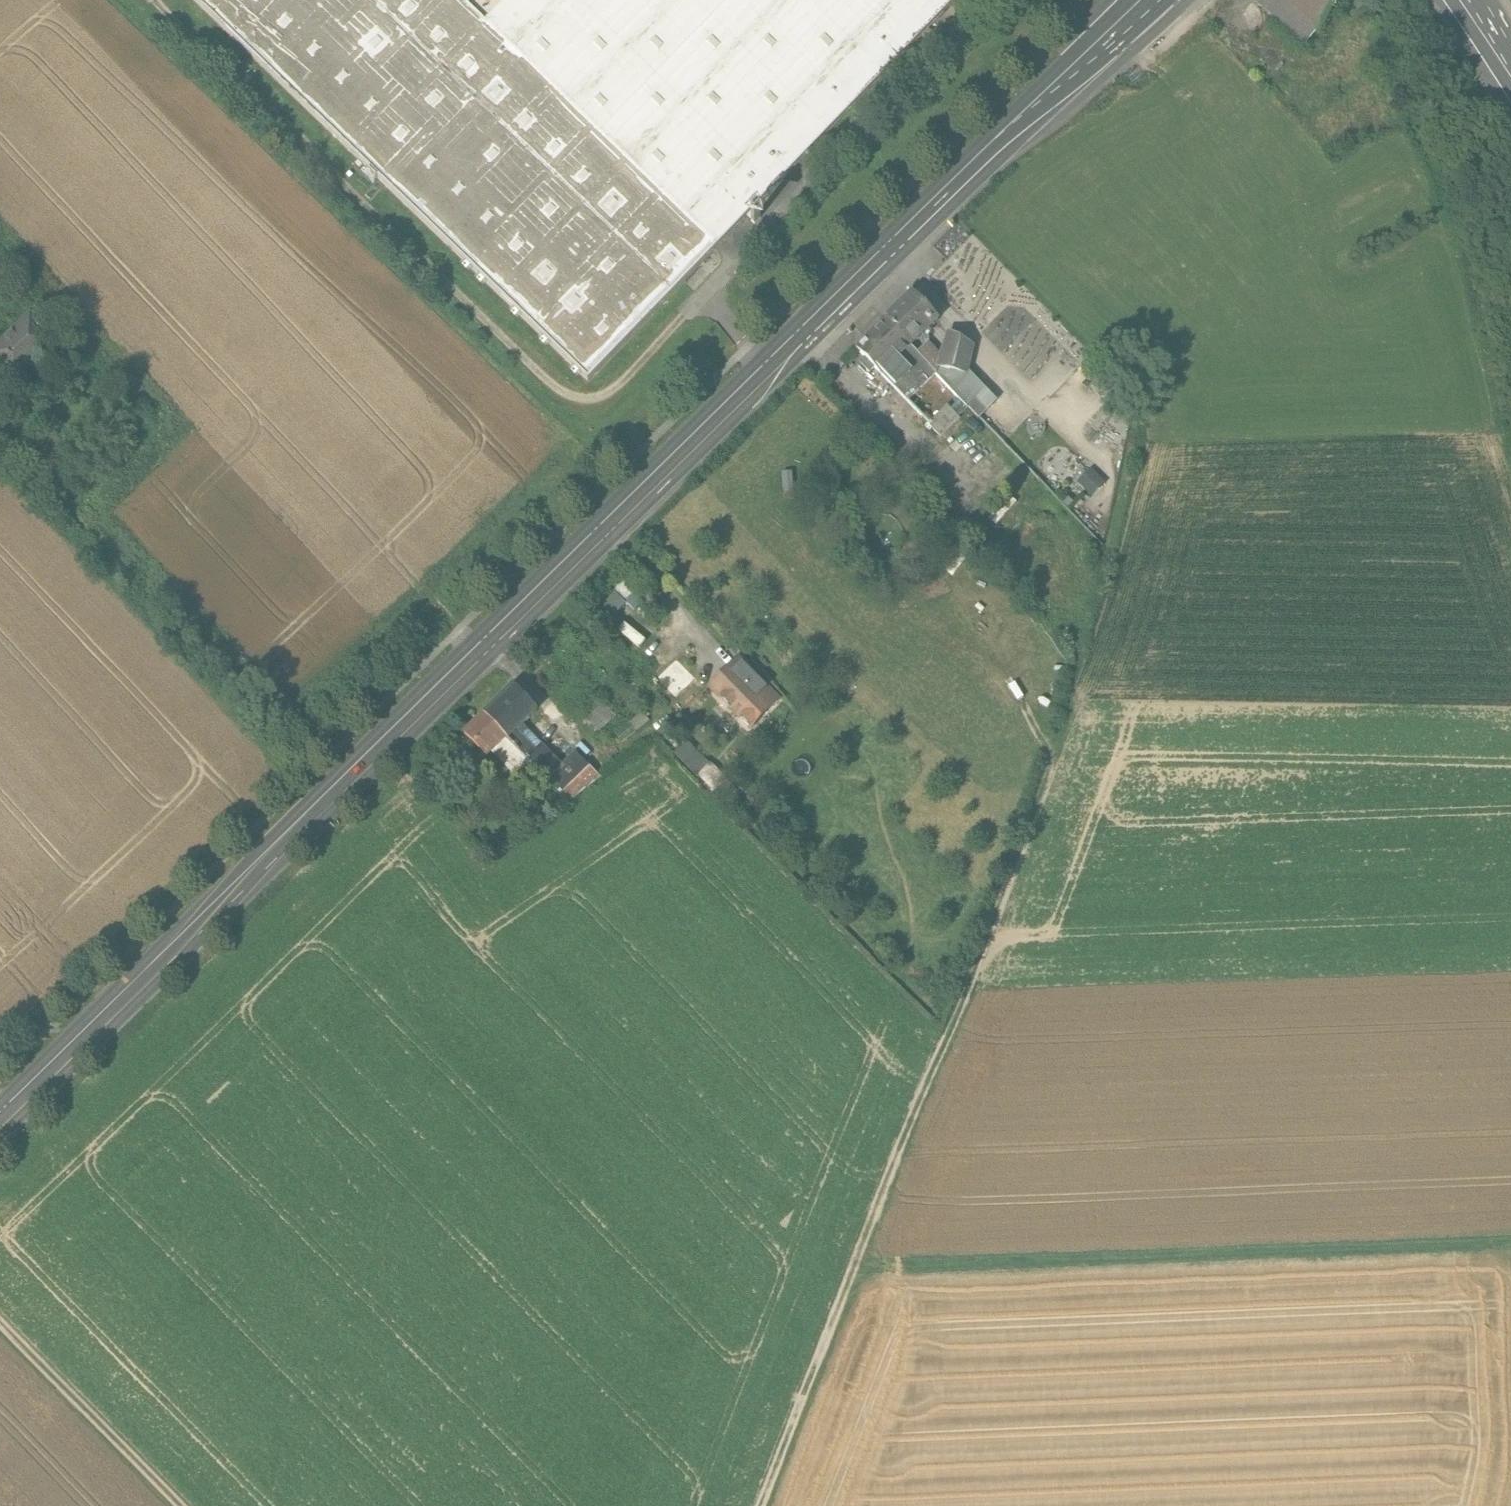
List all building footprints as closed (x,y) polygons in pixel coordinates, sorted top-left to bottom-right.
[(588,381),(957,0),(196,0),(588,381)] [(1302,46),(1315,32),(1324,40),(1341,21),(1329,10),(1335,0),(1256,0),(1302,46)] [(912,294),(886,320),(911,346),(920,337),(925,342),(933,334),(928,329),(938,320),(912,294)] [(0,341),(0,364),(13,378),(52,340),(28,314),(0,341)] [(911,346),(886,320),(856,348),(865,359),(862,362),(871,371),(874,368),(887,381),(899,370),(892,363),(911,346)] [(971,348),(949,336),(939,367),(955,371),(950,388),(958,396),(963,373),(965,374),(971,348)] [(958,396),(929,424),(941,437),(960,419),(957,417),(968,407),(958,396)] [(759,682),(739,662),(730,670),(750,690),(759,682)] [(750,690),(730,670),(711,688),(741,719),(759,702),(767,710),(777,700),(759,682),(750,690)] [(514,687),(485,716),(506,737),(505,738),(527,761),(535,752),(515,731),(521,725),(522,726),(529,719),(528,718),(537,710),(531,703),(533,701),(529,697),(527,699),(514,687)] [(614,718),(597,700),(583,714),(600,731),(614,718)] [(506,737),(485,716),(465,735),(486,757),(495,747),(505,738),(506,737)] [(522,726),(521,725),(515,731),(535,752),(527,761),(530,764),(567,803),(601,779),(577,754),(563,768),(522,726)] [(527,761),(505,738),(495,747),(519,774),(530,764),(527,761)] [(709,765),(688,743),(681,750),(687,756),(682,761),(697,777),(709,765)]
